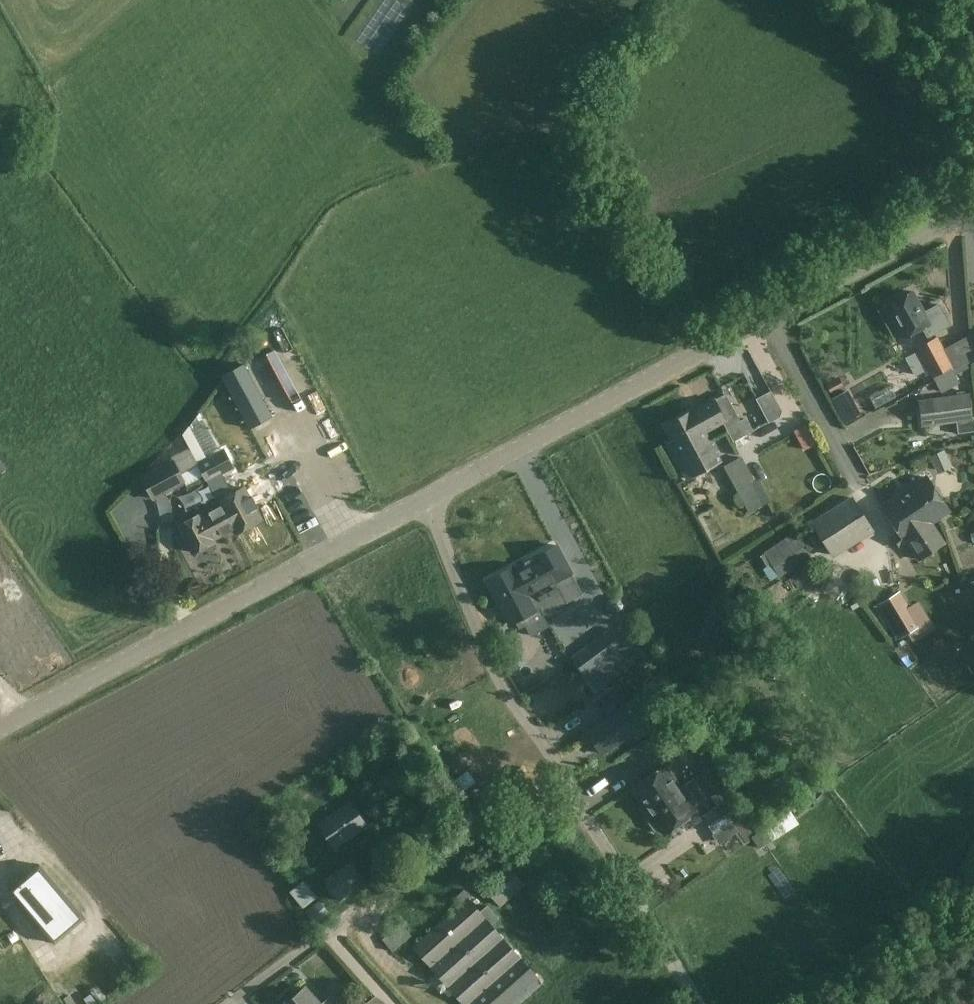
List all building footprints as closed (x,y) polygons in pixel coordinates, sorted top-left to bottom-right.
[(938,306),(924,314),(913,293),(888,306),(904,338),(922,329),(927,338),(949,326),(938,306)] [(858,319),(856,316),(847,322),(857,339),(888,321),(879,307),(858,319)] [(952,368),(943,349),(937,338),(917,350),(932,378),(952,368)] [(251,429),(273,417),(244,364),(223,376),(251,429)] [(959,382),(954,372),(936,381),(942,391),(959,382)] [(771,391),(756,398),(769,422),(781,416),(782,411),(771,391)] [(860,413),(848,391),(833,398),(846,421),(860,413)] [(971,418),(968,395),(919,401),(922,425),(955,421),(957,434),(973,432),(973,424),(973,417),(971,418)] [(692,410),(664,425),(673,442),(669,445),(688,479),(720,461),(704,432),(726,420),(714,399),(693,411),(692,410)] [(200,410),(188,414),(197,440),(210,436),(200,410)] [(185,415),(175,420),(190,450),(200,445),(185,415)] [(741,421),(727,428),(734,441),(753,431),(746,418),(741,421)] [(806,425),(794,431),(804,449),(816,443),(806,425)] [(197,459),(223,445),(219,437),(192,451),(197,459)] [(207,482),(234,468),(224,449),(197,463),(207,482)] [(153,501),(186,483),(181,475),(191,469),(184,456),(174,461),(173,459),(140,478),(153,501)] [(725,465),(752,511),(772,500),(760,479),(755,482),(741,456),(725,465)] [(882,508),(896,528),(914,517),(919,525),(934,515),(937,520),(949,512),(927,479),(882,508)] [(221,506),(218,508),(229,529),(233,527),(237,533),(259,521),(242,489),(218,502),(221,506)] [(833,558),(874,532),(852,497),(811,523),(833,558)] [(460,518),(463,503),(448,500),(446,515),(460,518)] [(229,529),(218,508),(195,520),(194,519),(179,527),(193,553),(208,544),(207,541),(229,529)] [(928,526),(937,520),(934,515),(919,525),(914,517),(896,528),(900,535),(894,538),(899,545),(905,541),(919,560),(940,544),(928,526)] [(163,517),(151,519),(154,539),(166,537),(163,517)] [(958,518),(943,526),(948,535),(963,527),(958,518)] [(805,527),(764,553),(779,577),(809,558),(802,547),(805,545),(809,551),(817,545),(805,527)] [(488,581),(511,624),(521,618),(531,636),(549,626),(532,596),(556,582),(543,558),(515,573),(512,568),(488,581)] [(919,626),(900,594),(881,606),(900,638),(919,626)] [(585,676),(624,648),(611,631),(572,658),(585,676)] [(602,754),(638,729),(624,709),(588,734),(602,754)] [(665,746),(674,740),(666,728),(657,734),(665,746)] [(697,812),(680,787),(665,765),(632,788),(652,816),(649,818),(649,822),(654,830),(659,831),(661,829),(664,834),(697,812)] [(347,790),(313,810),(320,822),(354,802),(347,790)] [(733,816),(723,801),(704,815),(714,830),(733,816)] [(334,849),(367,827),(355,808),(321,831),(334,849)] [(381,864),(390,856),(380,844),(370,852),(381,864)] [(365,882),(352,862),(326,880),(339,900),(365,882)] [(85,918),(39,864),(9,890),(55,944),(85,918)] [(507,865),(487,883),(504,902),(524,884),(507,865)] [(298,869),(286,878),(298,894),(310,885),(298,869)] [(310,908),(320,899),(311,890),(302,899),(310,908)] [(490,924),(498,918),(488,906),(480,913),(468,899),(414,947),(465,1003),(468,1003),(520,958),(490,924)] [(328,912),(321,902),(306,914),(314,923),(328,912)] [(393,951),(411,936),(401,924),(383,939),(393,951)] [(305,988),(287,1003),(319,1003),(305,988)]
